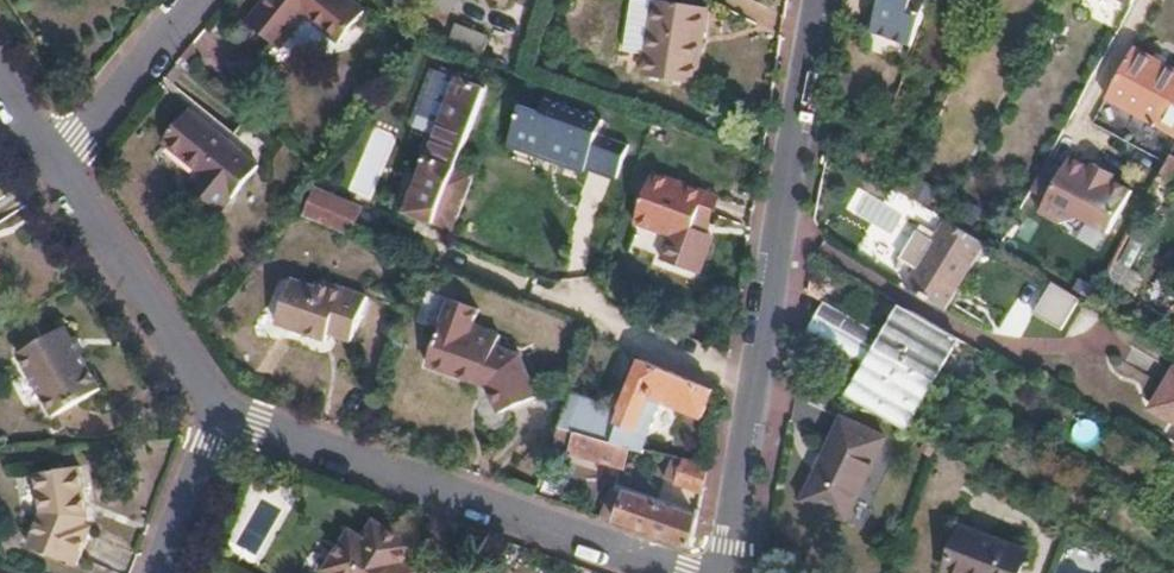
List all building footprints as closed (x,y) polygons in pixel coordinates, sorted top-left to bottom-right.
[(246,21),(277,47),(305,14),(340,43),(364,15),(346,0),(264,0),(246,21)] [(643,74),(657,0),(632,0),(620,69),(643,74)] [(643,74),(695,82),(708,8),(657,0),(643,74)] [(881,15),(868,11),(860,36),(919,55),(931,21),(923,19),(929,0),(886,0),(881,15)] [(452,47),(483,53),(487,33),(456,27),(452,47)] [(1173,134),(1173,67),(1135,46),(1106,98),(1158,126),(1173,134)] [(458,78),(486,89),(495,66),(466,55),(458,78)] [(407,210),(452,229),(473,175),(456,168),(486,89),(458,78),(407,210)] [(599,132),(604,118),(546,99),(541,113),(522,105),(508,144),(584,172),(586,167),(615,178),(627,144),(599,132)] [(246,122),(228,144),(188,111),(162,144),(198,173),(186,187),(221,215),(259,167),(276,146),(246,122)] [(389,155),(395,136),(374,129),(368,148),(389,155)] [(1136,193),(1146,198),(1157,178),(1169,155),(1160,150),(1153,164),(1136,193)] [(1157,178),(1173,187),(1173,186),(1173,158),(1169,155),(1157,178)] [(1094,173),(1069,158),(1040,217),(1063,230),(1085,223),(1111,237),(1133,193),(1116,184),(1118,177),(1098,167),(1094,173)] [(686,248),(708,191),(655,170),(629,237),(665,251),(655,278),(690,292),(704,255),(697,253),(686,248)] [(309,188),(300,211),(350,231),(360,207),(316,189),(315,190),(309,188)] [(720,196),(708,191),(686,248),(697,253),(720,196)] [(986,242),(950,220),(937,242),(920,272),(912,286),(947,307),(966,275),(986,242)] [(920,272),(937,242),(918,232),(903,261),(920,272)] [(1127,238),(1111,278),(1128,285),(1145,245),(1127,238)] [(310,283),(293,326),(326,339),(330,328),(351,336),(366,293),(341,284),(338,293),(310,283)] [(1085,299),(1052,283),(1035,316),(1064,332),(1085,299)] [(822,321),(933,387),(959,343),(910,314),(892,343),(831,307),(822,321)] [(499,345),(503,334),(449,313),(430,362),(491,385),(503,412),(538,397),(520,353),(499,345)] [(874,373),(858,403),(908,431),(933,387),(822,321),(813,337),(874,373)] [(25,350),(18,356),(53,417),(98,392),(64,329),(46,339),(40,328),(19,340),(25,350)] [(559,427),(631,450),(640,452),(644,449),(654,419),(660,407),(666,403),(700,416),(711,389),(641,358),(619,408),(572,392),(559,427)] [(1150,407),(1173,422),(1173,369),(1172,368),(1150,407)] [(1082,417),(1071,435),(1087,445),(1098,427),(1082,417)] [(851,426),(809,502),(850,526),(892,450),(851,426)] [(559,427),(556,434),(563,436),(561,443),(574,446),(573,452),(624,467),(631,450),(559,427)] [(696,466),(683,461),(681,465),(668,463),(663,479),(700,492),(705,469),(696,466)] [(44,515),(31,550),(79,568),(92,533),(87,530),(90,522),(81,469),(37,476),(44,515)] [(612,490),(603,517),(689,547),(695,518),(612,490)] [(320,572),(410,572),(400,566),(401,563),(409,549),(367,524),(356,541),(342,533),(320,572)] [(946,572),(950,572),(1017,572),(1024,554),(960,531),(946,572)]
